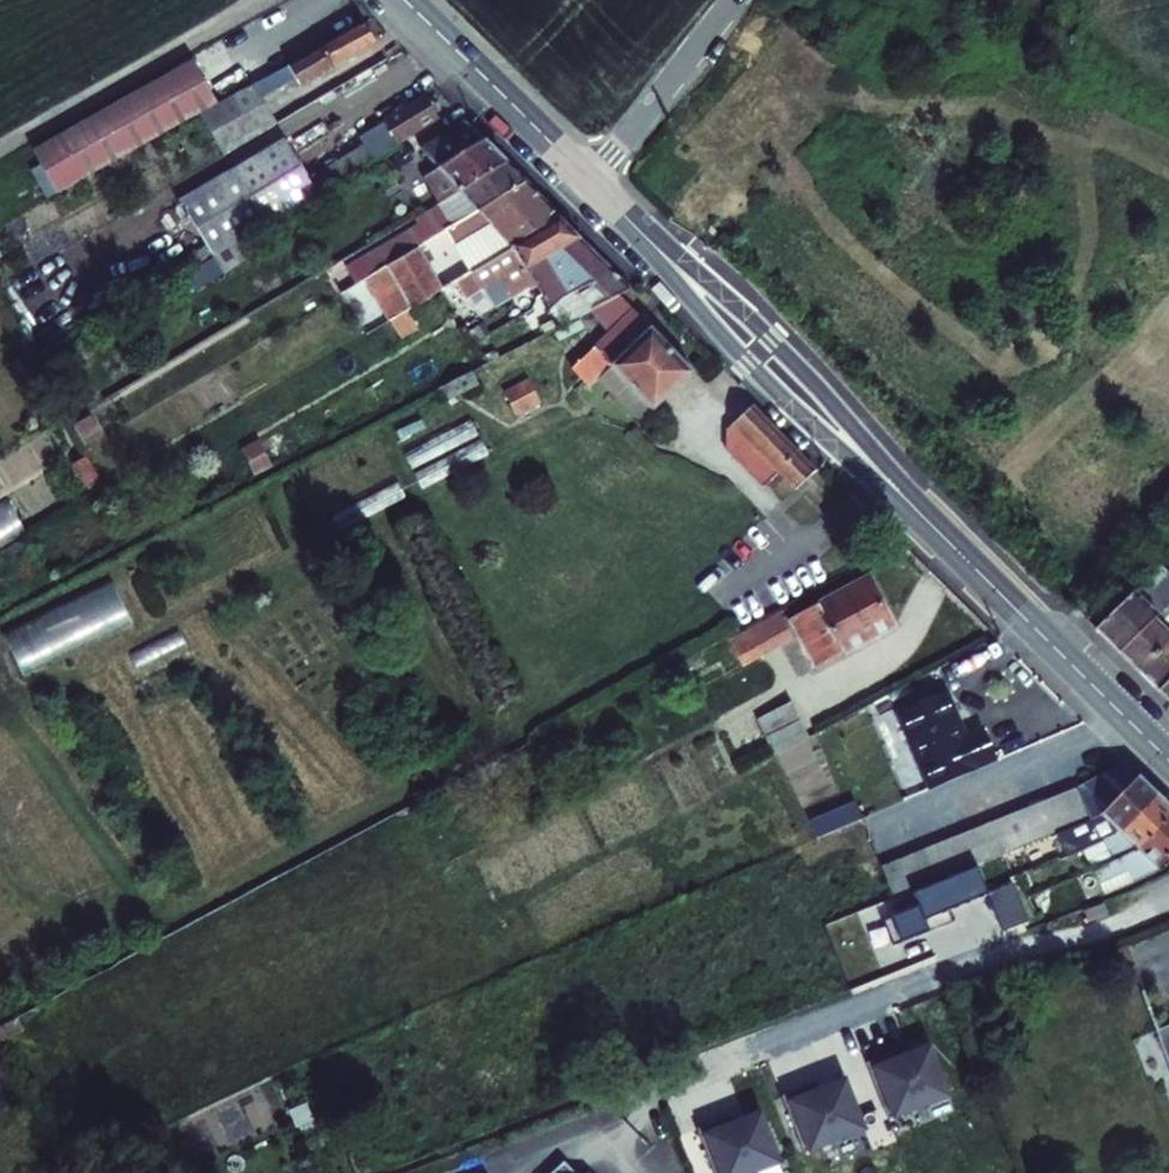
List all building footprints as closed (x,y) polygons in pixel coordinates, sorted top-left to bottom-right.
[(368,41),(359,26),(252,88),(261,105),(353,50),(368,41)] [(748,54),(740,62),(749,71),(757,61),(748,54)] [(31,156),(55,200),(198,119),(215,110),(190,66),(31,156)] [(261,105),(252,88),(215,110),(198,119),(228,174),(259,225),(394,145),(392,141),(429,118),(422,108),(416,99),(352,140),(356,147),(304,179),(278,134),(261,105)] [(436,198),(498,160),(479,141),(459,120),(422,143),(439,160),(415,176),(436,198)] [(436,198),(445,208),(469,193),(480,204),(518,180),(507,169),(498,160),(436,198)] [(178,204),(208,256),(259,225),(228,174),(178,204)] [(475,263),(553,216),(533,196),(518,180),(480,204),(455,218),(429,235),(462,271),(475,263)] [(455,218),(480,204),(469,193),(445,208),(455,218)] [(543,259),(575,238),(566,229),(553,216),(475,263),(483,273),(514,256),(528,268),(543,259)] [(429,235),(409,247),(436,288),(462,271),(429,235)] [(557,273),(589,253),(583,246),(575,238),(543,259),(557,273)] [(386,318),(436,288),(409,247),(378,265),(361,275),(386,318)] [(378,265),(361,249),(326,271),(338,289),(361,275),(378,265)] [(562,278),(593,257),(589,253),(557,273),(562,278)] [(571,288),(603,267),(598,262),(593,257),(562,278),(571,288)] [(571,288),(578,294),(609,273),(603,267),(571,288)] [(609,273),(578,294),(594,310),(626,290),(616,280),(609,273)] [(542,283),(531,294),(542,304),(553,293),(542,283)] [(553,293),(542,304),(552,314),(563,304),(557,297),(553,293)] [(552,314),(558,320),(569,310),(563,304),(552,314)] [(597,361),(640,404),(682,369),(654,339),(622,306),(557,363),(575,379),(582,374),(597,361)] [(624,416),(640,404),(597,361),(582,374),(624,416)] [(533,407),(510,386),(503,390),(515,416),(533,407)] [(775,436),(744,405),(716,432),(716,455),(755,493),(772,476),(787,490),(807,469),(775,436)] [(102,435),(87,410),(70,421),(84,445),(102,435)] [(478,435),(469,420),(403,453),(411,469),(478,435)] [(489,455),(480,439),(413,473),(422,489),(489,455)] [(406,498),(396,481),(329,516),(339,532),(406,498)] [(6,499),(0,503),(0,545),(24,531),(6,499)] [(1151,566),(1128,589),(1140,599),(1162,578),(1151,566)] [(1116,651),(1168,601),(1168,600),(1168,574),(1168,573),(1162,578),(1140,599),(1128,589),(1090,626),(1105,640),(1116,651)] [(868,599),(856,577),(780,618),(793,641),(807,667),(882,626),(868,599)] [(133,624),(111,582),(0,635),(22,676),(133,624)] [(1133,668),(1168,635),(1168,601),(1116,651),(1125,660),(1133,668)] [(776,610),(725,636),(742,669),(793,641),(780,618),(776,610)] [(187,649),(177,630),(79,680),(89,700),(187,649)] [(1133,668),(1141,676),(1151,686),(1168,669),(1168,635),(1133,668)] [(1151,686),(1168,704),(1168,669),(1151,686)] [(922,779),(927,783),(963,769),(993,756),(979,724),(962,731),(955,715),(944,686),(893,707),(922,779)] [(765,715),(783,751),(816,734),(797,698),(765,715)] [(1089,815),(1133,774),(1126,767),(1121,761),(1071,787),(1088,814),(1089,815)] [(1100,840),(1153,793),(1143,784),(1133,774),(1089,815),(1087,817),(1094,830),(1081,837),(1077,834),(1062,841),(1069,854),(1082,848),(1100,840)] [(1071,787),(1053,795),(1069,823),(1088,814),(1071,787)] [(1153,793),(1100,840),(1111,864),(1168,813),(1168,809),(1162,802),(1153,793)] [(1069,823),(1053,795),(1039,803),(1055,830),(1069,823)] [(1055,830),(1039,803),(1025,810),(1040,838),(1055,830)] [(1040,838),(1025,810),(1010,817),(1026,845),(1040,838)] [(1111,864),(1093,871),(1100,886),(1125,874),(1128,880),(1155,867),(1168,853),(1168,813),(1111,864)] [(1026,845),(1010,817),(997,825),(1012,852),(1026,845)] [(1094,830),(1087,817),(1072,824),(1077,834),(1081,837),(1094,830)] [(1012,852),(997,825),(981,833),(996,858),(997,860),(1004,856),(1012,852)] [(977,828),(959,835),(974,867),(982,863),(996,858),(981,833),(977,828)] [(974,867),(959,835),(944,841),(959,873),(974,867)] [(1100,840),(1082,848),(1093,871),(1111,864),(1100,840)] [(959,873),(944,841),(930,846),(946,878),(959,873)] [(946,878),(930,846),(915,852),(930,885),(946,878)] [(930,885),(915,852),(902,858),(916,891),(919,889),(930,885)] [(916,891),(902,858),(886,864),(900,897),(916,891)] [(930,885),(919,889),(926,907),(989,881),(982,863),(974,867),(959,873),(946,878),(930,885)] [(1100,886),(1102,892),(1128,880),(1125,874),(1100,886)] [(1105,918),(1099,906),(1079,915),(1082,923),(1093,919),(1095,922),(1105,918)] [(1154,1037),(1168,1070),(1168,1030),(1154,1037)] [(895,1116),(955,1093),(937,1045),(911,1055),(908,1047),(903,1049),(873,1060),(895,1116)] [(811,1149),(871,1126),(852,1078),(827,1088),(824,1080),(817,1083),(789,1094),(811,1149)] [(785,1160),(767,1111),(741,1121),(738,1114),(732,1116),(703,1127),(721,1172),(751,1172),(785,1160)]
